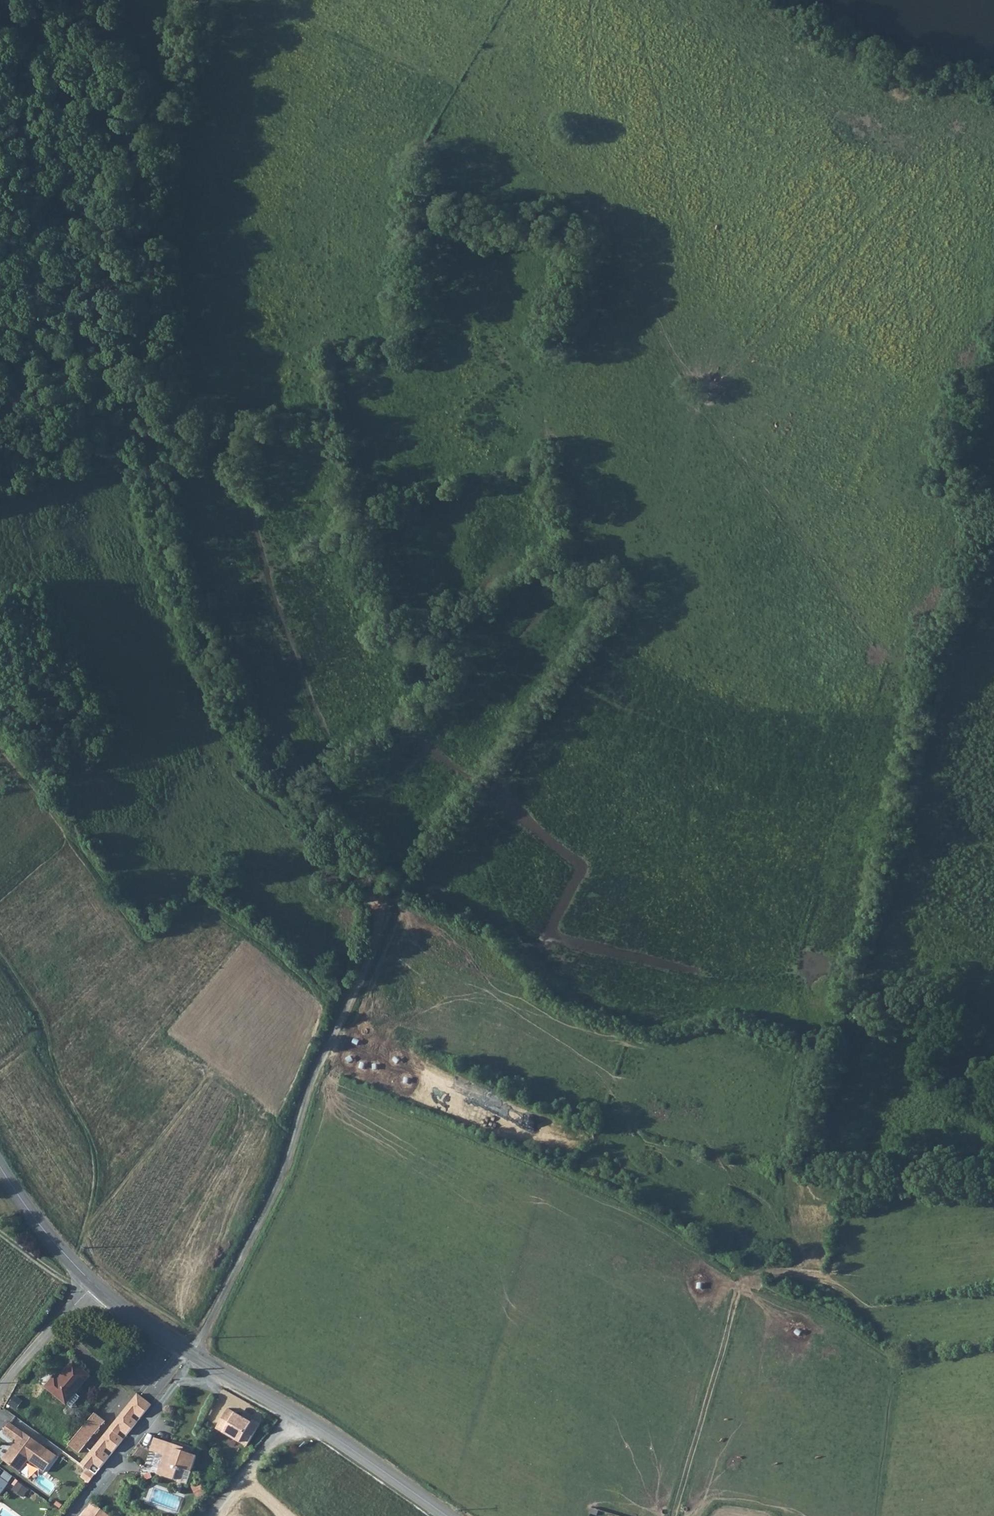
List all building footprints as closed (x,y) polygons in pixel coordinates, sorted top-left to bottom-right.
[(57,1380),(54,1377),(46,1388),(73,1407),(81,1395),(76,1391),(89,1375),(71,1361),(57,1380)] [(137,1394),(82,1465),(97,1477),(152,1405),(137,1394)] [(227,1409),(215,1430),(232,1439),(247,1448),(259,1426),(227,1409)] [(70,1446),(80,1455),(107,1423),(96,1414),(70,1446)] [(24,1433),(10,1424),(4,1432),(18,1442),(4,1461),(22,1473),(30,1462),(46,1473),(57,1456),(24,1433)] [(188,1445),(157,1434),(153,1448),(167,1453),(161,1472),(177,1477),(180,1468),(183,1469),(184,1466),(195,1470),(201,1453),(187,1449),(188,1445)] [(5,1470),(12,1476),(14,1473),(7,1467),(5,1470)] [(0,1493),(9,1480),(12,1476),(5,1470),(1,1475),(0,1474),(0,1493)] [(83,1515),(112,1515),(93,1502),(83,1515)] [(593,1508),(590,1515),(595,1515),(597,1515),(599,1510),(593,1508)]
